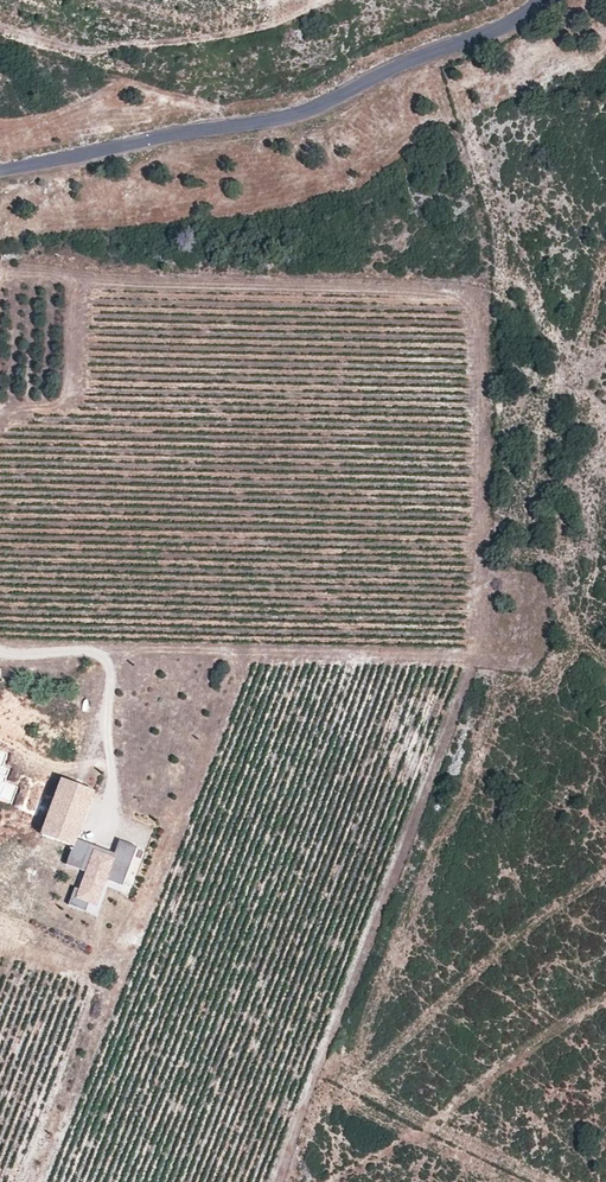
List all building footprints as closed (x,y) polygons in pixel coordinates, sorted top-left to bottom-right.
[(0,751),(0,798),(12,802),(18,787),(4,781),(9,769),(2,766),(7,754),(0,751)] [(42,836),(73,847),(76,839),(94,791),(63,780),(42,836)] [(83,870),(92,845),(76,839),(73,847),(67,865),(83,870)] [(107,850),(92,845),(83,870),(88,872),(79,898),(90,902),(97,904),(106,879),(123,885),(137,846),(119,840),(115,853),(113,858),(105,856),(107,850)] [(115,853),(107,850),(105,856),(113,858),(115,853)] [(88,872),(83,870),(70,905),(87,912),(90,902),(79,898),(88,872)]
